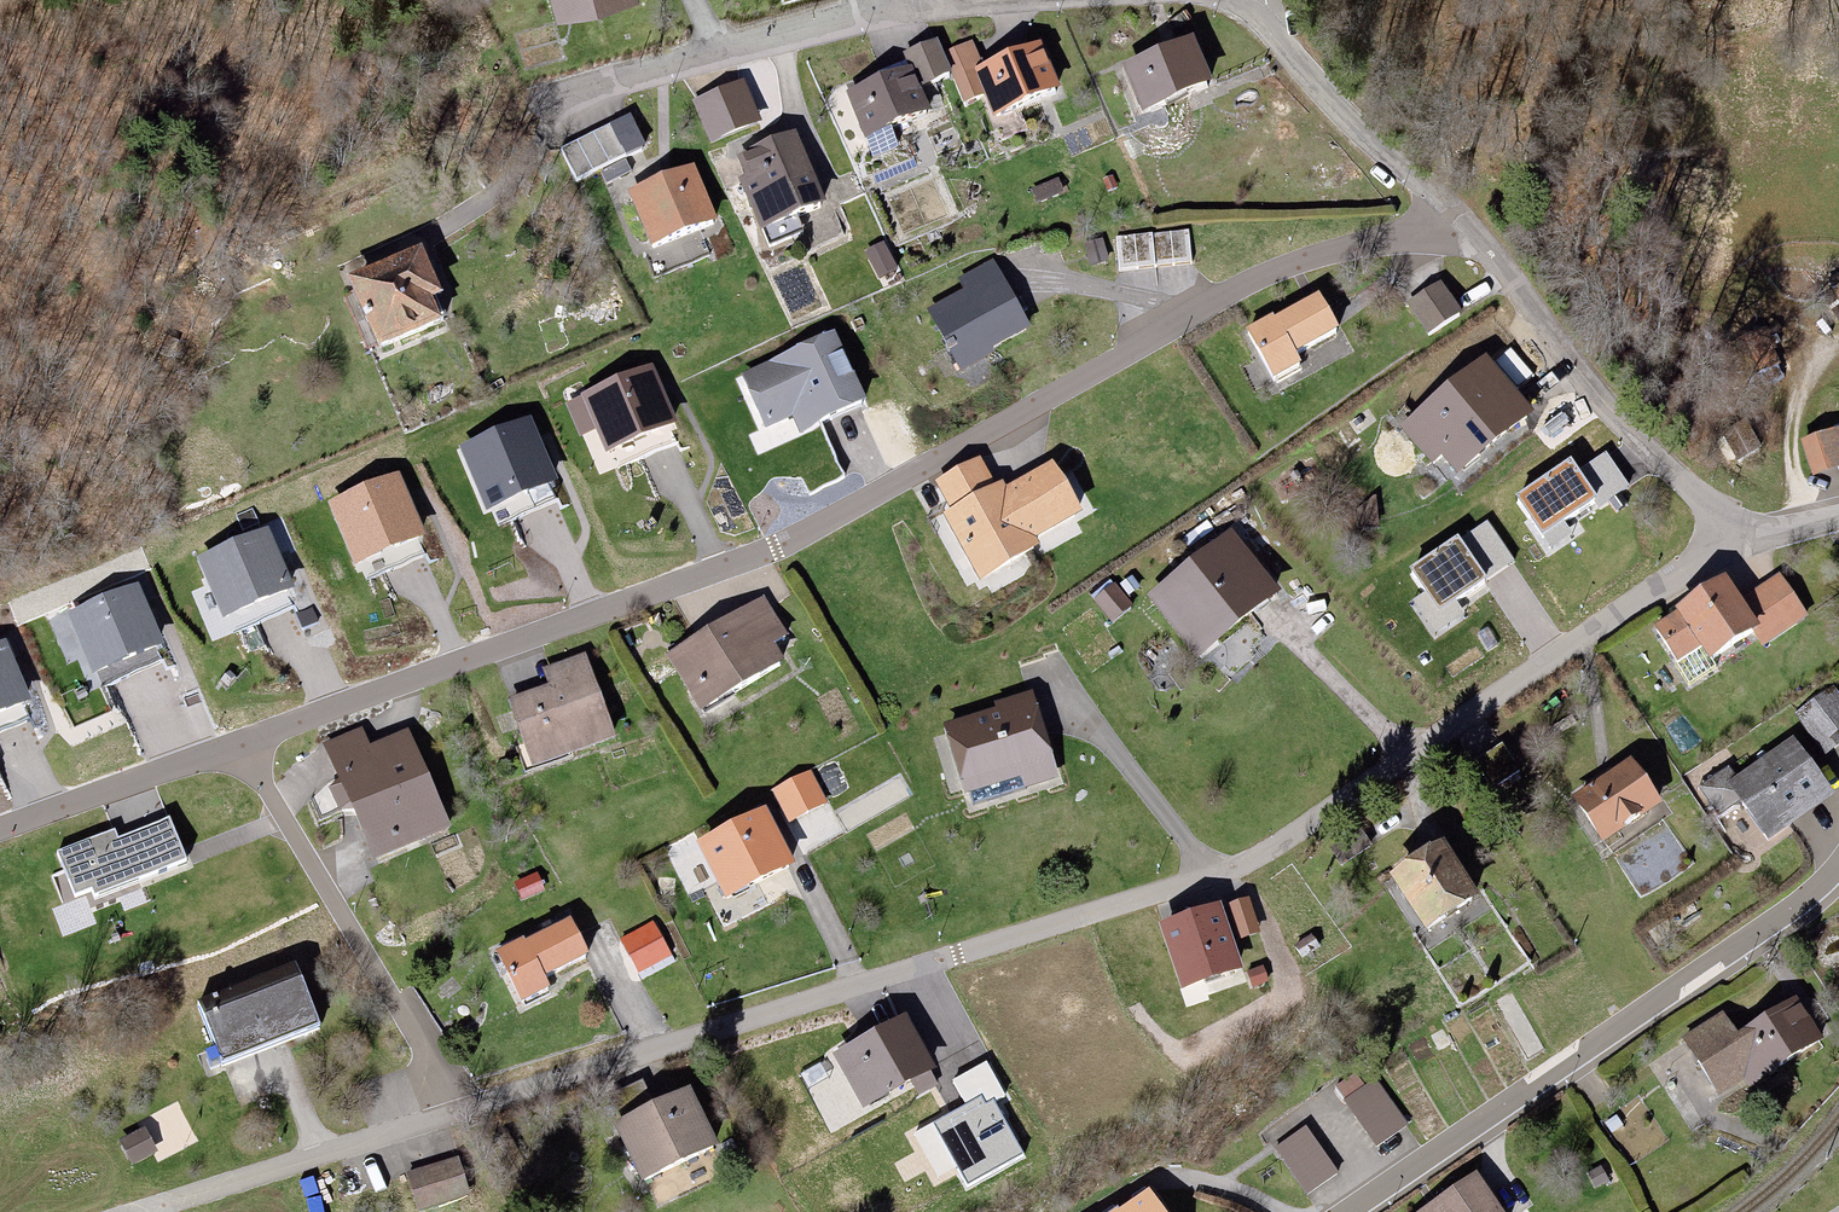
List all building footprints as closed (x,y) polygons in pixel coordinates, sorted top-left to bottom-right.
[(1197,35),(1125,67),(1144,110),(1216,79),(1197,35)] [(919,85),(921,93),(951,81),(936,46),(924,51),(910,57),(913,69),(919,85)] [(980,72),(998,115),(1060,90),(1042,47),(980,72)] [(966,52),(948,60),(968,109),(986,101),(966,52)] [(919,85),(913,69),(845,93),(860,135),(928,111),(921,93),(919,85)] [(747,86),(698,102),(711,144),(761,128),(747,86)] [(629,162),(611,127),(584,140),(602,175),(629,162)] [(794,135),(733,158),(762,233),(823,209),(794,135)] [(601,176),(584,140),(557,153),(574,189),(601,176)] [(634,190),(652,242),(711,222),(692,170),(634,190)] [(1183,234),(1113,235),(1113,267),(1184,265),(1183,234)] [(1106,244),(1087,248),(1091,274),(1110,270),(1106,244)] [(350,282),(373,345),(440,321),(417,257),(350,282)] [(967,294),(928,313),(961,379),(989,366),(983,353),(1028,331),(996,265),(962,282),(967,294)] [(1464,311),(1440,282),(1413,304),(1437,333),(1464,311)] [(1324,296),(1246,333),(1269,381),(1299,367),(1291,352),(1339,330),(1324,296)] [(836,340),(740,379),(763,434),(793,422),(802,445),(868,418),(836,340)] [(1486,361),(1401,427),(1434,469),(1519,403),(1486,361)] [(673,437),(651,380),(586,406),(608,462),(673,437)] [(1747,427),(1722,441),(1737,470),(1762,457),(1747,427)] [(530,434),(470,460),(493,513),(554,486),(530,434)] [(1826,441),(1802,447),(1809,477),(1824,474),(1833,472),(1838,470),(1838,438),(1826,441)] [(1542,552),(1618,502),(1592,462),(1516,512),(1542,552)] [(934,492),(948,516),(937,522),(976,590),(1037,556),(1033,548),(1083,520),(1054,469),(1008,495),(1003,486),(995,491),(980,465),(934,492)] [(334,523),(360,580),(425,549),(398,493),(334,523)] [(1441,621),(1518,571),(1491,531),(1415,581),(1441,621)] [(1234,536),(1147,602),(1189,657),(1276,591),(1234,536)] [(263,549),(208,573),(232,629),(288,605),(263,549)] [(1727,581),(1656,626),(1680,663),(1705,647),(1709,653),(1754,624),(1770,648),(1808,623),(1781,581),(1743,605),(1727,581)] [(767,600),(666,653),(693,705),(777,660),(770,647),(787,638),(767,600)] [(73,626),(99,688),(158,663),(132,601),(73,626)] [(5,655),(0,656),(0,727),(28,717),(5,655)] [(552,688),(516,700),(537,763),(611,738),(586,662),(548,675),(552,688)] [(1798,717),(1823,755),(1838,744),(1838,741),(1835,735),(1838,732),(1838,696),(1836,692),(1798,717)] [(1031,706),(944,730),(960,788),(1019,772),(1023,785),(1051,778),(1031,706)] [(368,736),(329,752),(335,766),(373,751),(368,736)] [(1744,802),(1771,837),(1834,789),(1795,738),(1738,781),(1730,768),(1702,786),(1721,816),(1744,802)] [(409,742),(334,770),(367,856),(442,828),(409,742)] [(1632,756),(1573,794),(1601,838),(1660,800),(1632,756)] [(814,774),(773,791),(785,819),(826,802),(814,774)] [(767,813),(699,844),(723,895),(791,865),(767,813)] [(60,853),(76,895),(94,888),(96,895),(185,860),(169,819),(117,839),(114,832),(60,853)] [(1359,837),(1332,855),(1346,876),(1373,858),(1359,837)] [(1439,846),(1391,876),(1422,926),(1470,895),(1439,846)] [(1217,912),(1158,928),(1177,995),(1236,979),(1217,912)] [(565,919),(497,953),(521,1001),(550,986),(546,979),(586,959),(565,919)] [(645,982),(673,967),(656,934),(628,948),(645,982)] [(291,969),(198,1004),(219,1059),(312,1024),(291,969)] [(1727,1017),(1688,1041),(1719,1094),(1746,1078),(1750,1084),(1821,1041),(1796,1000),(1738,1035),(1727,1017)] [(839,1056),(862,1100),(932,1064),(909,1020),(839,1056)] [(1377,1086),(1348,1104),(1374,1146),(1403,1128),(1377,1086)] [(694,1090),(614,1124),(642,1187),(721,1153),(694,1090)] [(1023,1154),(989,1091),(932,1122),(967,1185),(1023,1154)] [(1307,1129),(1277,1151),(1310,1197),(1341,1174),(1307,1129)] [(462,1161),(406,1174),(414,1211),(470,1198),(462,1161)] [(1480,1176),(1426,1211),(1505,1211),(1480,1176)] [(1148,1197),(1132,1206),(1122,1211),(1157,1211),(1148,1197)]
